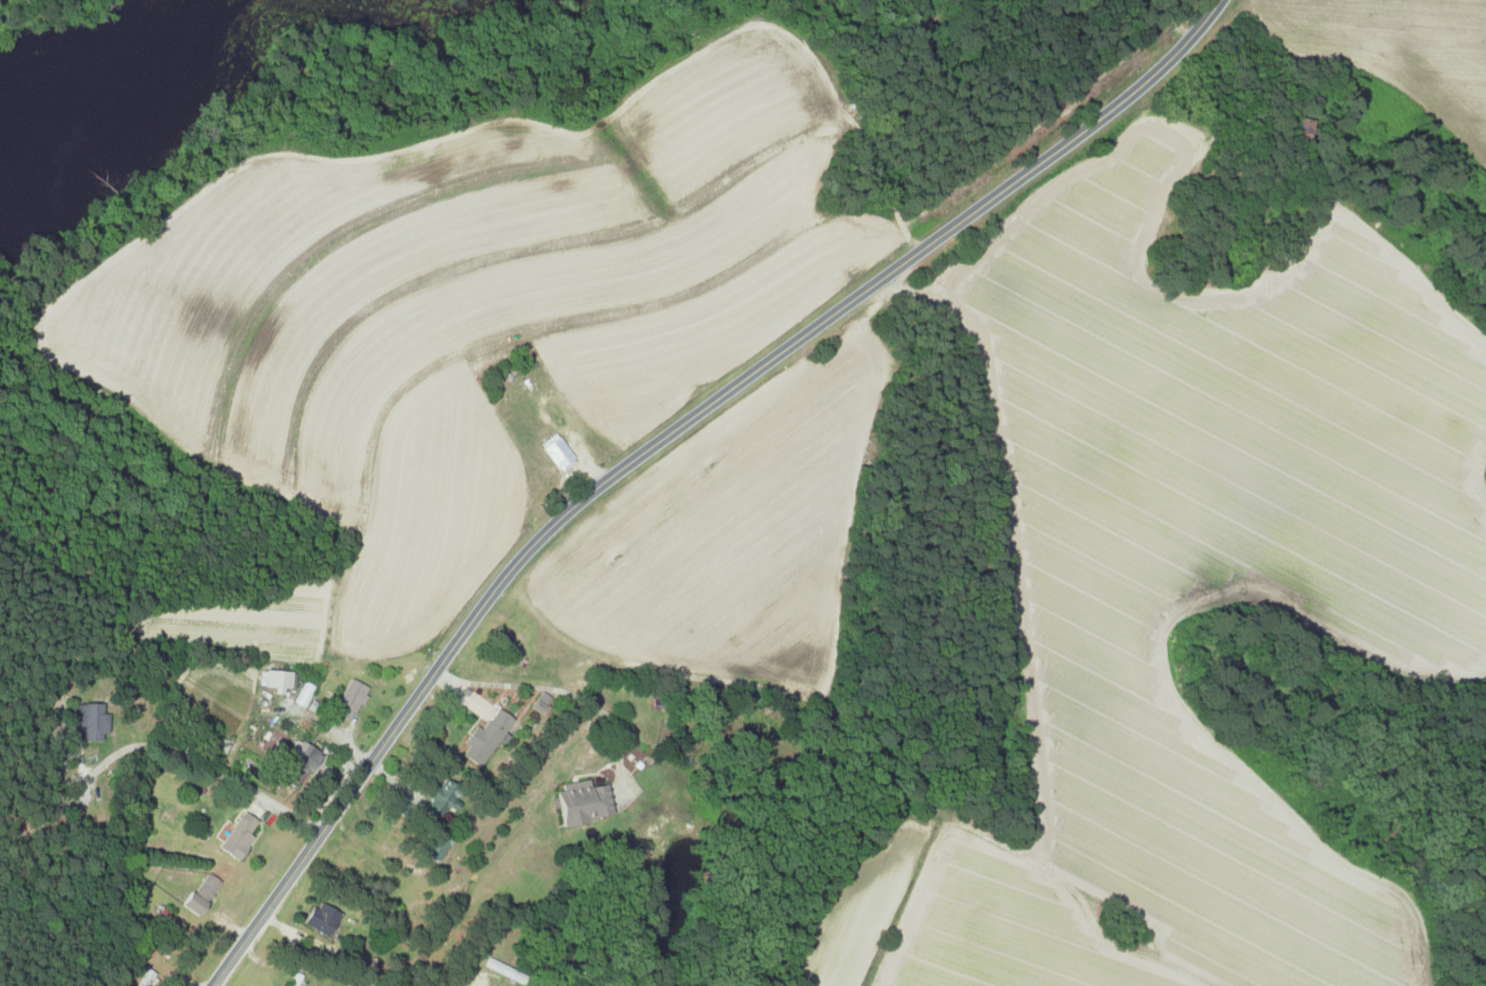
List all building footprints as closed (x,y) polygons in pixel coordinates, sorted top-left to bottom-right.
[(575,461),(554,433),(538,445),(559,473),(575,461)] [(293,671),(257,670),(257,687),(269,687),(268,694),(279,695),(280,688),(293,689),(293,671)] [(350,722),(365,686),(346,678),(331,714),(350,722)] [(511,719),(495,708),(480,729),(473,725),(462,741),(467,745),(460,755),(478,768),(511,719)] [(275,775),(298,787),(317,751),(294,740),(275,775)] [(559,785),(561,790),(551,792),(559,827),(608,816),(601,784),(588,787),(587,778),(559,785)] [(419,803),(425,807),(421,814),(433,822),(446,805),(448,807),(455,798),(433,783),(419,803)] [(255,820),(237,811),(216,851),(236,862),(250,835),(247,834),(255,820)] [(450,847),(440,837),(424,851),(434,862),(450,847)] [(186,891),(177,902),(195,915),(218,884),(204,874),(190,894),(186,891)] [(340,912),(310,900),(301,924),(334,938),(339,926),(335,925),(340,912)] [(483,965),(512,978),(516,969),(487,956),(483,965)]
